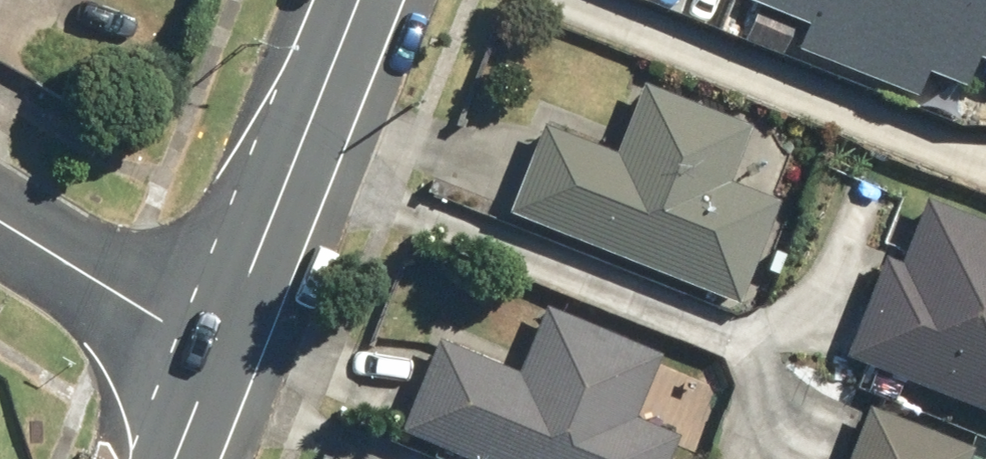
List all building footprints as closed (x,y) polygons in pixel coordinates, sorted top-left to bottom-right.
[(730,38),(965,128),(985,73),(985,0),(744,0),(730,38)] [(758,121),(651,79),(625,146),(550,117),(513,210),(744,300),(785,195),(736,176),(758,121)] [(932,193),(907,258),(889,251),(850,351),(985,404),(985,214),(932,193)] [(554,302),(525,369),(446,336),(408,425),(487,458),(671,458),(683,431),(640,412),(666,351),(554,302)] [(874,399),(850,458),(972,458),(979,442),(874,399)]
